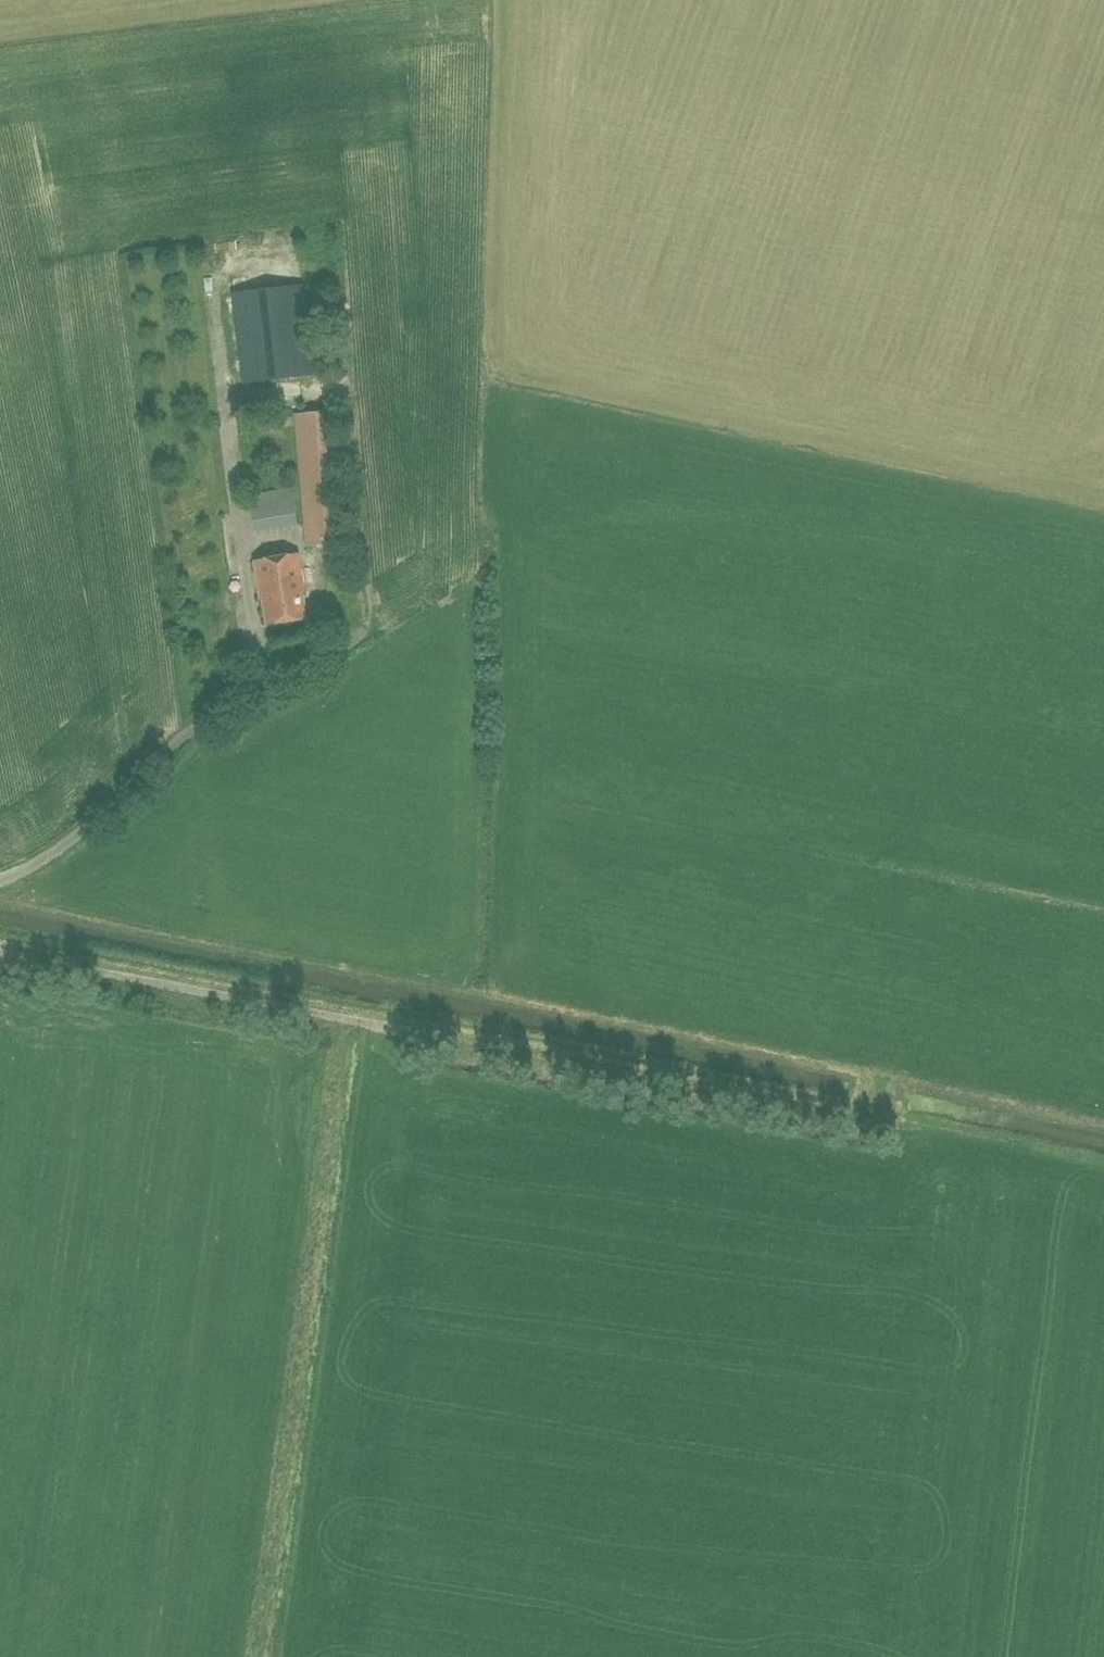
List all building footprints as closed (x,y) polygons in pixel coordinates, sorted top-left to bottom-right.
[(243,310),(250,372),(297,366),(294,337),(282,339),(281,331),(301,328),(296,281),(286,283),(283,262),(248,266),(253,309),(243,310)] [(332,409),(295,412),(305,544),(343,542),(332,409)] [(240,480),(241,505),(282,504),(281,479),(240,480)] [(266,622),(305,616),(301,591),(303,591),(297,553),(254,560),(260,598),(262,598),(266,622)] [(304,577),(304,594),(326,595),(327,578),(304,577)]
